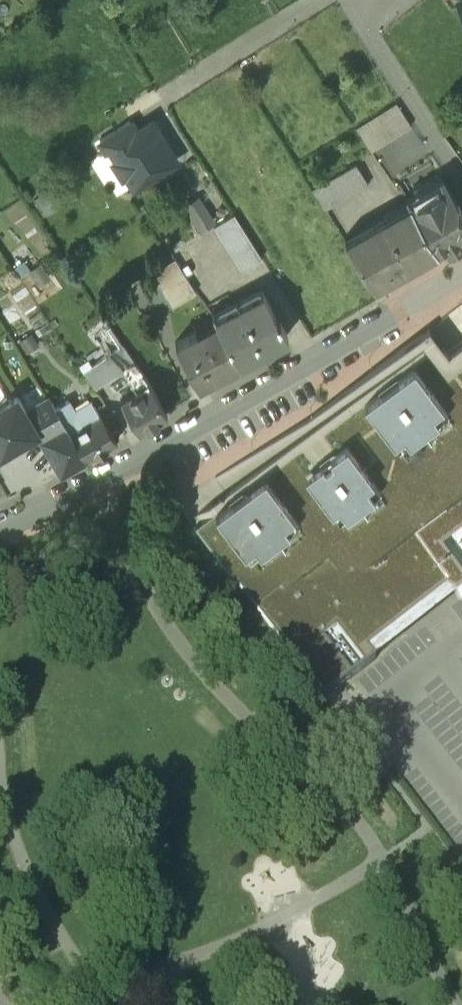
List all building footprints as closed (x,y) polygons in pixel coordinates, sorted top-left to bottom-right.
[(396,102),(356,128),(371,151),(411,125),(396,102)] [(130,122),(100,142),(107,154),(111,152),(110,150),(137,133),(130,122)] [(137,133),(110,150),(111,152),(118,163),(114,165),(123,178),(126,176),(134,188),(176,161),(160,136),(158,137),(150,125),(137,133)] [(357,163),(311,188),(324,209),(369,184),(357,163)] [(441,177),(439,178),(442,183),(410,202),(407,197),(406,197),(411,206),(436,248),(448,242),(450,245),(461,239),(459,235),(461,233),(461,211),(460,210),(441,177)] [(205,231),(221,221),(205,195),(189,205),(205,231)] [(411,206),(346,244),(373,285),(436,248),(411,206)] [(262,259),(234,215),(214,228),(242,272),(262,259)] [(196,293),(175,260),(152,274),(174,308),(196,293)] [(275,316),(262,291),(214,318),(216,321),(218,326),(239,362),(288,336),(279,321),(281,320),(278,314),(275,316)] [(218,326),(198,337),(196,333),(177,343),(199,384),(239,362),(218,326)] [(197,518),(202,524),(195,529),(323,697),(376,657),(446,603),(461,591),(461,343),(448,354),(429,328),(307,421),(215,479),(225,496),(197,518)] [(122,345),(93,366),(90,361),(80,367),(96,390),(116,376),(127,373),(128,374),(138,368),(122,345)] [(167,416),(148,384),(138,368),(128,374),(134,384),(138,384),(141,389),(121,401),(139,431),(167,416)] [(0,405),(0,455),(37,432),(61,472),(85,458),(55,408),(49,397),(26,411),(17,395),(0,405)] [(98,415),(90,402),(74,411),(67,400),(55,408),(85,458),(87,459),(117,441),(101,413),(98,415)]
